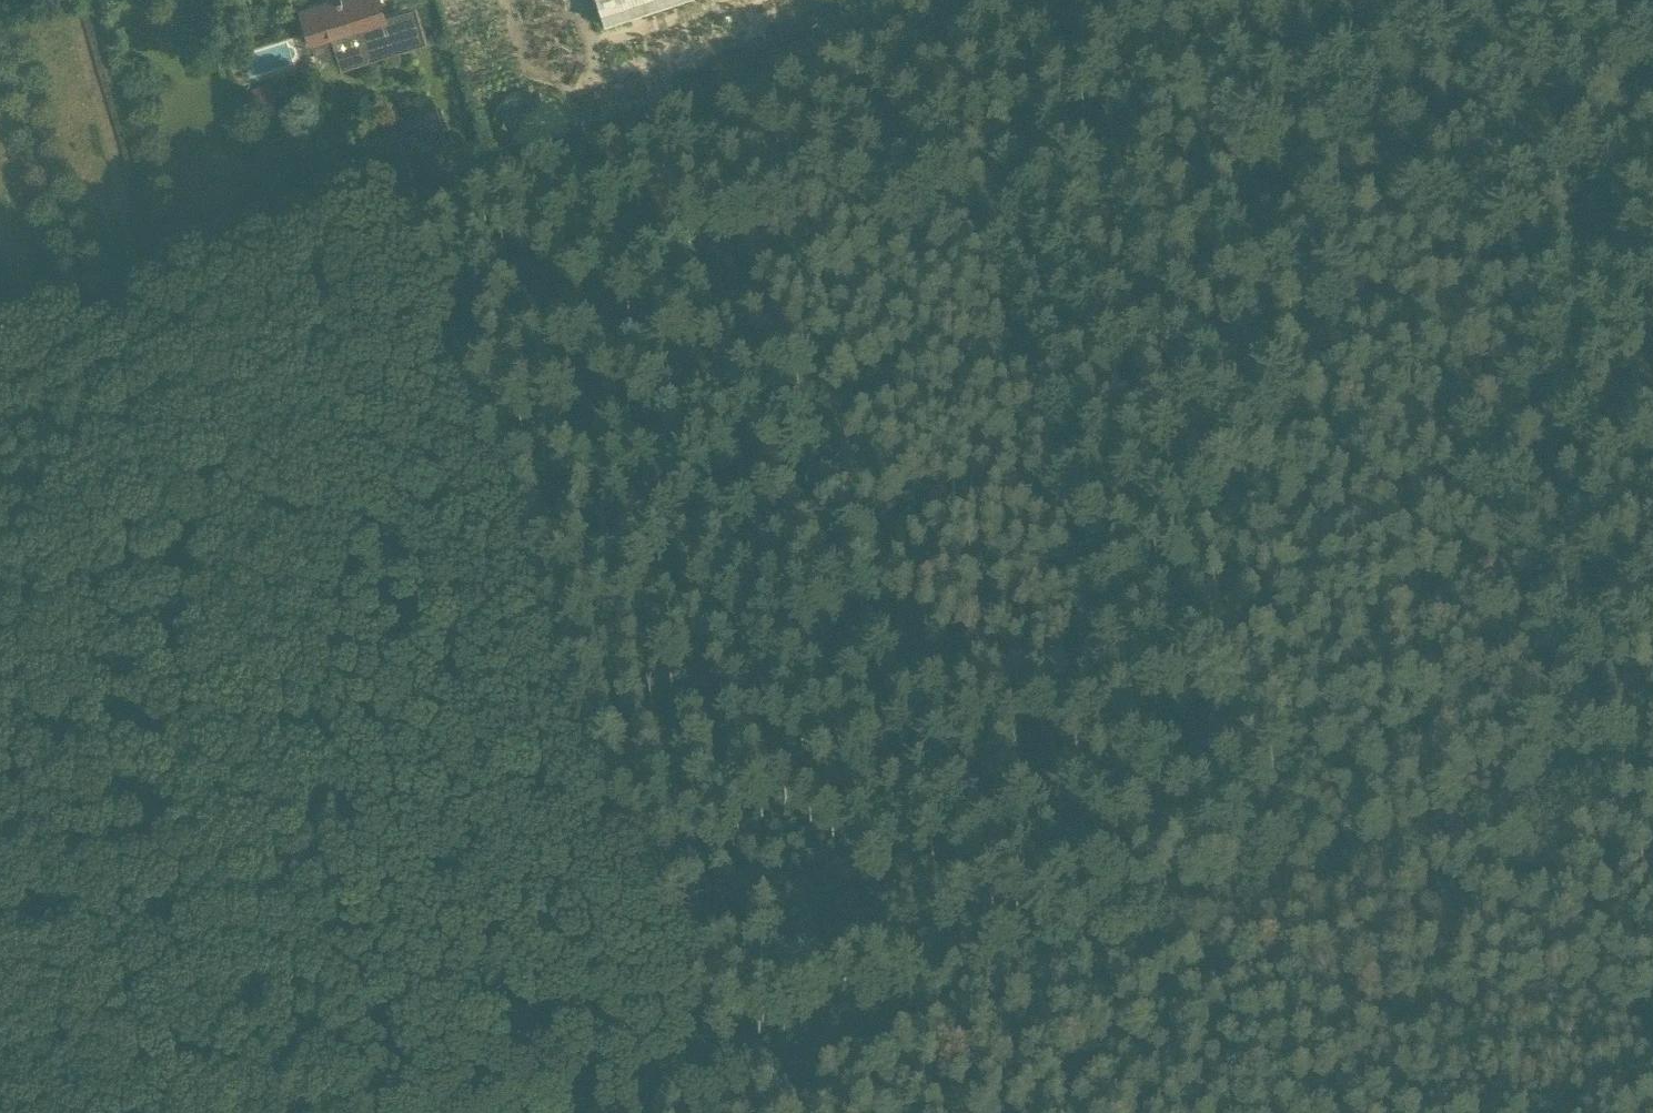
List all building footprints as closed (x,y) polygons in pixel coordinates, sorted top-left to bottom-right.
[(299,8),(310,40),(328,34),(357,25),(367,56),(394,47),(384,16),(383,14),(379,0),(323,0),(299,8)] [(603,19),(660,0),(597,0),(603,19)] [(251,96),(257,115),(277,109),(271,90),(251,96)]
